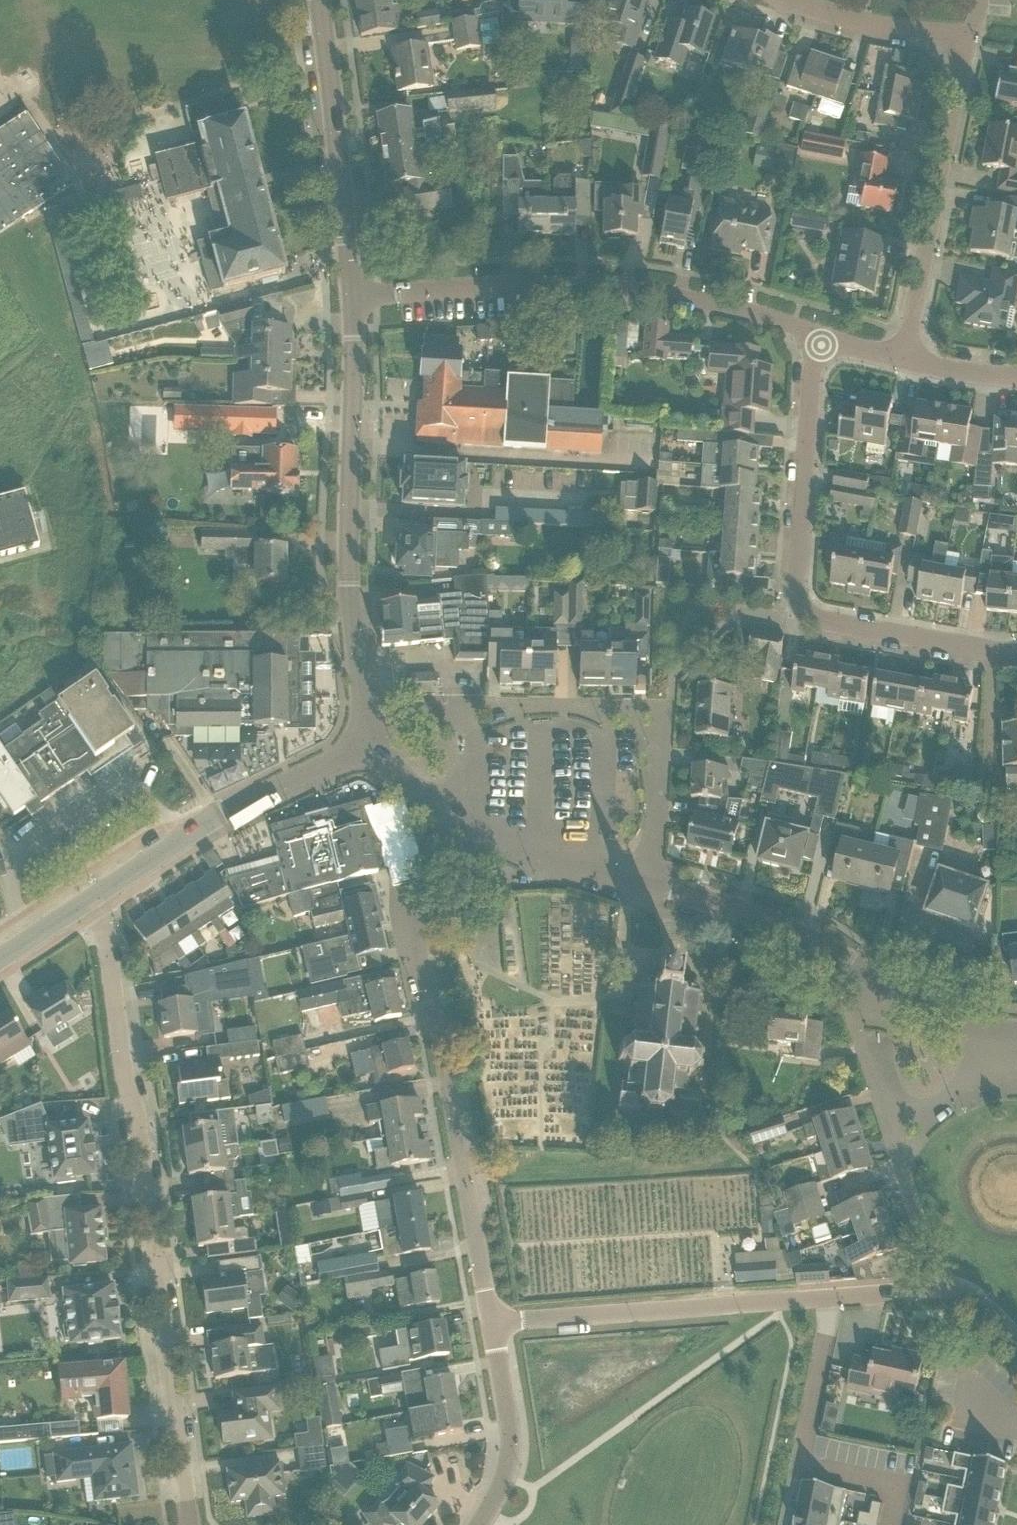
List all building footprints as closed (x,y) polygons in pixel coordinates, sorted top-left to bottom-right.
[(400,10),(398,0),(355,0),(361,36),(403,29),(400,10)] [(509,8),(513,12),(517,14),(517,22),(577,26),(579,0),(509,0),(509,8)] [(644,0),(611,0),(603,23),(614,27),(609,42),(631,50),(641,23),(637,21),(644,0)] [(417,28),(441,24),(438,9),(415,13),(417,28)] [(658,49),(654,61),(681,70),(687,51),(701,56),(707,38),(713,19),(685,9),(680,25),(667,21),(664,30),(658,49)] [(456,51),(482,47),(477,17),(451,21),(456,51)] [(751,38),(750,35),(733,29),(722,62),(750,73),(753,65),(771,71),(781,41),(764,36),(762,43),(751,39),(751,38)] [(398,91),(433,86),(427,45),(392,50),(398,91)] [(814,97),(827,57),(810,51),(807,60),(796,56),(785,88),(814,97)] [(632,99),(646,61),(630,56),(610,115),(625,120),(628,111),(632,99)] [(842,71),(845,63),(827,57),(814,97),(843,107),(853,75),(842,71)] [(1016,70),(1008,68),(1008,69),(1009,70),(1008,76),(999,74),(994,100),(1016,104),(1016,64),(1016,70)] [(914,84),(917,72),(884,66),(878,95),(920,103),(923,85),(914,84)] [(448,113),(495,108),(493,90),(446,95),(448,113)] [(916,121),(920,103),(878,95),(873,125),(905,131),(908,119),(916,121)] [(632,99),(628,111),(640,115),(643,108),(639,101),(632,99)] [(232,105),(224,108),(222,100),(185,110),(191,135),(200,133),(202,145),(154,157),(156,164),(160,180),(166,202),(208,191),(217,229),(207,232),(209,241),(198,244),(210,293),(284,273),(244,118),(236,120),(232,105)] [(805,124),(811,108),(794,102),(788,118),(805,124)] [(424,130),(415,132),(412,110),(377,115),(382,150),(441,143),(456,140),(453,124),(440,127),(439,122),(423,124),(424,130)] [(767,116),(751,111),(743,135),(758,140),(767,116)] [(73,185),(26,113),(0,129),(0,232),(73,185)] [(650,125),(588,113),(589,129),(648,140),(650,125)] [(661,180),(671,126),(651,122),(650,125),(648,140),(641,176),(661,180)] [(1008,124),(1008,128),(989,125),(981,166),(1001,170),(997,190),(1016,193),(1016,175),(1016,170),(1016,126),(1008,124)] [(868,142),(870,131),(861,129),(859,140),(868,142)] [(804,135),(801,151),(817,154),(821,138),(804,135)] [(429,160),(444,157),(441,143),(382,150),(387,186),(407,183),(411,214),(451,208),(447,179),(426,183),(423,165),(419,166),(416,147),(426,145),(429,160)] [(759,143),(754,168),(792,176),(797,150),(759,143)] [(667,199),(659,245),(683,249),(685,243),(688,223),(701,225),(715,153),(695,150),(691,172),(688,191),(684,190),(682,202),(667,199)] [(849,187),(846,204),(859,207),(871,209),(891,213),(896,183),(883,181),(887,160),(867,156),(865,156),(859,189),(849,187)] [(502,192),(502,212),(517,212),(517,235),(545,235),(545,202),(545,183),(524,183),(517,157),(503,157),(502,192)] [(156,164),(148,166),(152,182),(160,180),(156,164)] [(576,181),(569,175),(559,175),(553,181),(552,202),(545,202),(545,235),(575,235),(575,212),(590,212),(590,181),(576,181)] [(111,200),(137,198),(136,188),(110,191),(111,200)] [(595,189),(594,211),(604,212),(604,236),(635,236),(635,218),(641,218),(641,213),(641,198),(642,190),(595,189)] [(1007,198),(1004,209),(987,206),(986,211),(973,209),(969,229),(973,230),(969,251),(1008,259),(1012,233),(1016,234),(1016,200),(1007,198)] [(754,216),(756,207),(720,200),(711,248),(739,253),(740,248),(767,253),(773,220),(754,216)] [(791,214),(789,228),(807,231),(810,217),(791,214)] [(883,255),(886,241),(842,233),(831,286),(872,293),(879,255),(883,255)] [(955,304),(967,306),(964,324),(1004,331),(1005,328),(1010,329),(1014,312),(1008,311),(1008,308),(1012,309),(1016,284),(1016,273),(993,268),(990,283),(961,277),(955,304)] [(253,328),(253,317),(249,302),(217,309),(221,327),(235,350),(200,348),(200,358),(233,359),(233,360),(251,360),(289,361),(294,361),(294,345),(290,345),(290,328),(253,328)] [(667,337),(667,324),(646,323),(643,359),(665,360),(665,353),(689,355),(690,339),(667,337)] [(477,341),(497,339),(496,325),(476,326),(477,341)] [(573,354),(574,328),(559,327),(558,354),(573,354)] [(456,351),(457,340),(424,338),(423,353),(422,353),(420,379),(426,379),(427,379),(458,380),(458,391),(472,391),(473,374),(459,373),(460,351),(456,351)] [(86,370),(110,363),(103,341),(80,348),(86,370)] [(753,368),(755,351),(709,347),(708,371),(725,372),(721,433),(748,435),(749,435),(750,412),(766,413),(769,369),(753,368)] [(289,361),(251,360),(233,360),(247,361),(247,375),(232,374),(231,405),(249,405),(265,406),(265,392),(289,392),(289,361)] [(417,423),(416,441),(600,452),(603,413),(572,412),(574,382),(511,379),(511,374),(484,372),(484,375),(473,374),(472,391),(458,391),(458,380),(427,379),(426,379),(424,413),(418,412),(417,423)] [(844,406),(838,437),(868,443),(867,451),(884,454),(885,446),(894,399),(862,393),(859,409),(859,413),(845,411),(846,406),(844,406)] [(897,455),(896,460),(908,462),(909,458),(923,460),(926,444),(939,446),(946,407),(918,403),(916,419),(903,417),(902,425),(898,445),(897,455)] [(969,436),(973,412),(946,407),(939,446),(952,449),(950,463),(977,468),(981,438),(969,436)] [(176,408),(176,432),(274,434),(274,411),(176,408)] [(1009,415),(1008,420),(996,419),(995,439),(993,464),(1016,466),(1016,416),(1009,415)] [(721,433),(676,430),(676,441),(703,443),(701,466),(756,470),(758,448),(747,447),(748,435),(721,433)] [(296,452),(276,451),(262,451),(261,468),(231,466),(229,491),(296,493),(297,475),(296,475),(296,452)] [(975,486),(974,500),(991,501),(992,487),(985,487),(987,453),(979,452),(977,468),(976,474),(975,486)] [(404,505),(462,508),(463,493),(466,493),(466,481),(463,481),(464,466),(406,463),(405,478),(402,478),(401,490),(404,490),(404,505)] [(676,471),(677,464),(657,463),(655,482),(683,484),(684,472),(676,471)] [(754,491),(756,470),(701,466),(700,488),(726,489),(760,492),(760,491),(754,491)] [(834,484),(833,486),(851,489),(867,492),(869,478),(867,478),(853,475),(836,472),(834,484)] [(876,477),(873,492),(887,494),(890,479),(876,477)] [(621,485),(620,510),(639,511),(640,512),(641,512),(642,513),(648,514),(650,512),(652,512),(653,512),(655,483),(639,481),(639,482),(639,484),(626,483),(626,485),(621,485)] [(759,513),(760,492),(726,489),(725,501),(720,501),(719,511),(759,513)] [(878,494),(877,493),(867,492),(851,489),(848,504),(876,509),(878,494)] [(959,494),(958,502),(965,507),(972,503),(973,495),(966,491),(959,494)] [(24,492),(0,499),(0,557),(39,546),(24,492)] [(916,538),(922,501),(904,498),(898,535),(916,538)] [(674,516),(675,506),(661,505),(660,515),(674,516)] [(957,510),(955,521),(968,523),(970,512),(957,510)] [(495,513),(494,523),(511,524),(593,528),(593,516),(495,511),(495,513)] [(757,535),(759,513),(719,511),(719,520),(723,520),(723,532),(757,535)] [(398,550),(397,567),(403,567),(409,568),(408,575),(428,576),(431,576),(432,566),(446,567),(447,550),(457,551),(466,551),(467,548),(475,548),(476,535),(481,535),(481,532),(498,533),(498,537),(510,537),(511,524),(494,523),(474,522),(453,521),(433,520),(433,533),(403,532),(402,550),(398,550)] [(234,549),(234,530),(201,529),(200,549),(234,549)] [(756,556),(757,535),(723,532),(722,544),(717,544),(716,554),(756,556)] [(849,538),(847,538),(831,535),(826,563),(834,564),(831,583),(849,587),(848,592),(859,594),(866,552),(848,549),(849,538)] [(897,575),(902,546),(886,544),(884,555),(866,552),(859,594),(870,596),(871,591),(889,594),(892,575),(897,575)] [(288,548),(265,548),(254,548),(254,549),(239,549),(238,563),(255,564),(253,583),(289,583),(288,548)] [(975,594),(988,596),(987,610),(1009,612),(1013,576),(1014,558),(992,556),(993,551),(983,550),(975,594)] [(756,556),(716,554),(709,553),(707,587),(723,588),(724,576),(754,579),(756,556)] [(932,565),(933,560),(912,556),(908,581),(920,584),(917,599),(939,603),(945,567),(932,565)] [(975,594),(980,569),(958,565),(957,570),(945,567),(939,603),(960,607),(963,591),(975,594)] [(486,590),(485,578),(485,575),(453,578),(454,594),(439,595),(440,598),(382,604),(384,629),(380,630),(382,647),(454,640),(454,660),(488,661),(488,627),(490,627),(487,596),(486,590)] [(495,578),(485,578),(486,590),(495,590),(495,578)] [(569,592),(569,583),(568,583),(567,595),(555,595),(553,633),(556,633),(568,633),(569,592)] [(581,633),(582,583),(569,583),(569,592),(568,633),(580,633),(581,633)] [(647,660),(649,588),(636,587),(633,624),(625,624),(624,633),(621,634),(620,642),(608,642),(607,686),(635,687),(635,659),(647,660)] [(488,661),(487,669),(499,669),(499,685),(527,685),(528,644),(528,627),(513,627),(490,627),(488,627),(488,661)] [(776,684),(784,637),(753,631),(749,653),(759,655),(756,681),(776,684)] [(253,726),(298,726),(298,633),(102,634),(103,668),(133,709),(146,707),(147,712),(158,711),(163,720),(174,737),(193,737),(193,745),(239,745),(239,728),(240,728),(240,725),(253,725),(253,726)] [(556,633),(553,633),(542,633),(542,645),(528,644),(527,685),(555,686),(556,633)] [(607,646),(593,646),(593,633),(581,633),(580,633),(579,686),(607,686),(608,642),(607,642),(607,646)] [(818,689),(824,657),(808,654),(806,661),(798,659),(792,692),(804,694),(806,687),(818,689)] [(840,660),(835,659),(824,657),(818,689),(829,691),(828,698),(841,701),(847,668),(838,667),(840,660)] [(864,705),(870,672),(847,668),(841,701),(864,705)] [(12,817),(16,814),(25,808),(31,817),(43,809),(42,808),(39,804),(86,772),(90,777),(90,778),(92,777),(90,774),(106,763),(110,759),(110,760),(111,760),(112,760),(113,760),(114,760),(115,759),(116,759),(116,758),(117,757),(117,756),(117,755),(129,746),(131,750),(133,749),(132,747),(125,737),(134,730),(122,714),(113,700),(111,701),(106,694),(108,692),(96,674),(57,700),(49,689),(39,696),(47,708),(38,714),(42,720),(22,734),(23,735),(2,749),(0,746),(0,798),(12,817)] [(895,711),(901,678),(878,674),(872,707),(895,711)] [(412,692),(437,691),(436,675),(411,675),(412,692)] [(946,714),(952,680),(935,677),(933,684),(926,682),(920,715),(932,718),(933,711),(946,714)] [(920,715),(926,682),(901,678),(895,711),(920,715)] [(965,690),(967,682),(952,680),(946,714),(956,716),(955,721),(968,723),(974,691),(965,690)] [(728,737),(732,686),(700,684),(696,735),(728,737)] [(1004,725),(1005,768),(1007,768),(1016,767),(1016,725),(1004,725)] [(283,755),(311,744),(306,730),(277,741),(283,755)] [(245,759),(250,774),(278,764),(273,750),(245,759)] [(838,757),(839,752),(831,751),(830,756),(829,766),(845,768),(846,758),(838,757)] [(829,766),(830,756),(813,753),(811,763),(829,766)] [(803,768),(805,758),(790,756),(789,766),(803,768)] [(767,791),(773,764),(743,759),(741,773),(751,775),(748,787),(767,791)] [(885,774),(886,765),(869,762),(868,772),(885,774)] [(846,774),(817,770),(773,764),(767,791),(764,803),(776,806),(779,790),(818,799),(810,834),(792,830),(794,822),(770,816),(759,862),(800,872),(803,859),(813,862),(824,818),(835,820),(846,774)] [(694,765),(692,797),(722,799),(723,781),(728,782),(729,768),(694,765)] [(901,777),(903,767),(886,765),(885,774),(901,777)] [(957,765),(955,783),(969,785),(972,767),(957,765)] [(1007,768),(1007,789),(1016,789),(1016,767),(1007,768)] [(935,788),(937,778),(915,775),(914,785),(935,788)] [(948,790),(949,780),(937,778),(935,788),(948,790)] [(942,850),(951,800),(921,795),(915,827),(920,827),(917,845),(942,850)] [(726,820),(730,800),(722,799),(692,797),(701,798),(697,813),(696,813),(688,846),(731,855),(739,822),(726,820)] [(280,867),(229,881),(241,910),(288,897),(309,891),(328,885),(378,871),(365,826),(364,826),(360,811),(329,820),(326,811),(327,811),(327,810),(304,816),(304,817),(305,817),(307,826),(272,835),(278,857),(280,867)] [(858,843),(861,828),(837,823),(830,851),(841,854),(835,880),(862,887),(872,846),(858,843)] [(997,826),(983,826),(984,851),(997,850),(997,826)] [(908,870),(915,841),(877,832),(874,846),(872,846),(862,887),(890,894),(897,867),(908,870)] [(278,857),(226,871),(229,881),(280,867),(278,857)] [(968,872),(966,868),(958,865),(954,867),(952,875),(941,871),(927,913),(974,929),(989,887),(965,879),(968,872)] [(231,899),(224,887),(213,871),(208,874),(209,876),(194,886),(212,911),(208,914),(213,922),(210,924),(218,936),(225,931),(217,919),(233,909),(228,901),(231,899)] [(212,911),(194,886),(193,884),(188,887),(189,889),(174,899),(191,925),(187,927),(193,935),(190,937),(198,949),(205,945),(197,933),(210,924),(213,922),(208,914),(212,911)] [(384,923),(375,885),(370,886),(369,885),(339,892),(339,893),(318,901),(312,902),(309,891),(288,897),(293,917),(310,913),(314,928),(345,921),(349,937),(380,930),(379,925),(384,923)] [(191,925),(174,899),(173,897),(168,900),(169,902),(154,912),(171,938),(168,940),(173,948),(170,950),(178,962),(184,958),(177,946),(190,937),(193,935),(187,927),(191,925)] [(171,938),(154,912),(153,910),(148,914),(149,915),(133,926),(149,951),(146,953),(152,962),(154,976),(162,975),(159,957),(170,950),(173,948),(168,940),(171,938)] [(323,958),(308,961),(313,983),(335,978),(347,975),(359,972),(355,957),(378,951),(385,950),(380,930),(349,937),(320,943),(323,958)] [(225,931),(218,936),(226,948),(233,944),(225,931)] [(1003,937),(1004,951),(1011,950),(1015,984),(1016,984),(1016,936),(1003,937)] [(184,958),(178,962),(184,971),(190,967),(184,958)] [(163,1013),(160,1014),(163,1038),(209,1032),(205,996),(252,989),(247,961),(187,976),(188,986),(160,990),(163,1013)] [(680,972),(662,970),(659,967),(657,968),(660,972),(659,982),(656,983),(652,979),(653,977),(652,977),(651,979),(647,978),(646,976),(644,977),(644,979),(640,982),(638,981),(637,982),(639,984),(639,986),(638,986),(634,986),(634,988),(638,989),(636,1004),(632,1004),(632,1006),(636,1007),(634,1022),(630,1021),(630,1024),(634,1024),(632,1040),(623,1048),(619,1046),(618,1048),(617,1060),(617,1062),(621,1061),(629,1070),(627,1085),(624,1084),(624,1085),(621,1085),(621,1087),(619,1106),(618,1106),(618,1108),(640,1111),(641,1102),(648,1111),(646,1114),(648,1115),(650,1112),(659,1113),(660,1117),(663,1116),(661,1112),(670,1106),(669,1114),(698,1117),(698,1115),(700,1096),(701,1096),(701,1094),(691,1093),(691,1092),(687,1092),(689,1082),(701,1083),(702,1071),(703,1069),(704,1057),(703,1055),(700,1056),(692,1047),(694,1032),(698,1032),(698,1030),(695,1030),(697,1014),(701,1014),(701,1012),(697,1012),(699,996),(703,996),(703,994),(698,994),(699,990),(701,990),(700,988),(698,988),(695,984),(696,982),(694,981),(693,983),(688,983),(688,981),(686,981),(686,983),(683,986),(680,985),(681,975),(685,972),(683,969),(680,972)] [(371,1023),(401,1016),(390,971),(296,993),(300,1012),(338,1004),(342,1020),(369,1014),(371,1023)] [(71,1000),(76,997),(67,983),(41,999),(38,994),(24,1003),(45,1036),(80,1014),(71,1000)] [(20,1029),(9,1012),(0,1018),(0,1065),(30,1046),(20,1029)] [(769,1031),(768,1040),(797,1044),(795,1058),(798,1059),(818,1061),(823,1023),(808,1021),(809,1016),(772,1012),(769,1031)] [(255,1028),(227,1031),(228,1045),(257,1041),(255,1028)] [(276,1058),(305,1051),(302,1035),(262,1044),(265,1060),(275,1057),(276,1058)] [(230,1059),(259,1056),(257,1041),(228,1045),(230,1059)] [(387,1046),(367,1051),(372,1073),(374,1084),(391,1080),(390,1074),(394,1073),(413,1069),(406,1041),(387,1046)] [(279,1074),(309,1067),(305,1051),(276,1058),(279,1074)] [(227,1080),(221,1081),(218,1059),(195,1062),(196,1065),(178,1068),(180,1087),(177,1087),(179,1105),(194,1103),(194,1102),(207,1100),(207,1102),(219,1101),(219,1099),(229,1098),(227,1080)] [(308,1090),(296,1092),(297,1101),(310,1099),(308,1090)] [(285,1122),(329,1114),(326,1096),(310,1099),(297,1101),(281,1104),(285,1122)] [(421,1116),(420,1105),(418,1099),(367,1108),(368,1125),(378,1123),(380,1136),(381,1136),(381,1139),(415,1133),(412,1118),(421,1116)] [(31,1122),(44,1117),(39,1104),(3,1118),(8,1131),(31,1122)] [(185,1152),(237,1146),(232,1109),(200,1114),(202,1126),(182,1129),(185,1152)] [(804,1126),(803,1126),(808,1140),(820,1136),(825,1151),(862,1139),(853,1110),(834,1116),(804,1126)] [(752,1148),(790,1136),(785,1120),(747,1131),(752,1148)] [(92,1141),(89,1141),(87,1123),(34,1129),(36,1143),(49,1141),(54,1180),(56,1179),(57,1184),(75,1182),(75,1177),(93,1175),(91,1156),(94,1155),(92,1141)] [(381,1139),(365,1141),(367,1153),(374,1152),(376,1169),(409,1164),(429,1161),(426,1142),(416,1144),(415,1133),(381,1139)] [(818,1170),(817,1170),(821,1184),(822,1184),(853,1174),(872,1168),(862,1139),(825,1151),(830,1166),(818,1170)] [(236,1157),(238,1154),(237,1146),(185,1152),(188,1176),(208,1173),(210,1185),(234,1182),(231,1159),(236,1157)] [(340,1197),(394,1187),(391,1172),(361,1177),(360,1174),(336,1178),(340,1197)] [(246,1204),(236,1205),(234,1182),(210,1185),(211,1197),(191,1200),(195,1224),(233,1219),(233,1216),(247,1214),(246,1204)] [(790,1208),(821,1198),(816,1183),(785,1192),(790,1208)] [(341,1210),(368,1206),(367,1194),(340,1198),(341,1210)] [(379,1231),(425,1223),(420,1195),(375,1203),(379,1231)] [(856,1233),(889,1223),(881,1196),(833,1211),(837,1225),(852,1220),(856,1233)] [(46,1199),(41,1200),(47,1233),(48,1233),(66,1231),(69,1260),(70,1268),(73,1267),(86,1266),(85,1263),(106,1261),(100,1208),(80,1210),(64,1211),(63,1197),(46,1199)] [(796,1226),(826,1217),(821,1198),(790,1208),(796,1226)] [(41,1200),(23,1203),(29,1236),(47,1233),(41,1200)] [(328,1200),(312,1203),(314,1215),(330,1212),(330,1211),(328,1200)] [(773,1207),(762,1208),(764,1233),(775,1232),(773,1207)] [(246,1227),(234,1229),(233,1219),(195,1224),(198,1247),(217,1244),(219,1257),(256,1252),(254,1238),(248,1239),(246,1227)] [(383,1258),(430,1250),(425,1223),(379,1231),(383,1258)] [(851,1264),(898,1249),(889,1223),(856,1233),(860,1245),(846,1249),(851,1264)] [(796,1277),(788,1256),(786,1249),(735,1254),(738,1282),(796,1277)] [(801,1251),(788,1256),(796,1277),(797,1277),(797,1284),(829,1282),(828,1265),(803,1267),(801,1251)] [(377,1272),(375,1254),(316,1262),(319,1283),(377,1272)] [(260,1272),(258,1257),(225,1261),(227,1275),(202,1279),(206,1313),(247,1308),(245,1296),(263,1294),(260,1272)] [(372,1288),(393,1285),(391,1270),(377,1272),(319,1283),(345,1280),(348,1299),(373,1296),(372,1288)] [(415,1307),(439,1303),(434,1274),(396,1280),(400,1306),(414,1304),(415,1307)] [(50,1299),(48,1278),(36,1279),(19,1281),(6,1282),(8,1303),(50,1299)] [(93,1288),(62,1292),(67,1345),(88,1342),(88,1345),(102,1343),(102,1340),(120,1338),(119,1330),(120,1330),(119,1318),(117,1318),(113,1286),(93,1288)] [(213,1363),(210,1365),(211,1373),(214,1375),(215,1379),(235,1377),(249,1375),(264,1373),(260,1347),(266,1346),(262,1324),(244,1327),(224,1329),(224,1330),(226,1344),(210,1346),(213,1363)] [(408,1361),(448,1354),(443,1324),(409,1330),(411,1345),(378,1351),(382,1372),(409,1367),(408,1361)] [(349,1342),(376,1337),(374,1327),(347,1331),(349,1342)] [(914,1400),(923,1356),(893,1350),(892,1356),(875,1352),(873,1362),(856,1358),(848,1392),(900,1403),(901,1397),(914,1400)] [(328,1357),(312,1360),(317,1389),(333,1386),(328,1357)] [(94,1419),(127,1418),(122,1364),(59,1370),(61,1399),(94,1396),(95,1409),(93,1409),(94,1419)] [(409,1396),(405,1397),(408,1411),(407,1411),(407,1413),(408,1412),(428,1409),(456,1403),(452,1376),(407,1384),(409,1396)] [(377,1381),(367,1383),(370,1398),(380,1397),(377,1381)] [(324,1428),(342,1424),(334,1387),(316,1391),(324,1428)] [(268,1413),(281,1411),(278,1388),(233,1393),(235,1413),(220,1415),(223,1442),(232,1441),(232,1444),(272,1439),(268,1413)] [(410,1427),(384,1432),(389,1457),(412,1453),(410,1440),(433,1436),(434,1436),(461,1431),(456,1403),(428,1409),(408,1412),(408,1413),(408,1414),(410,1427)] [(823,1403),(818,1431),(832,1433),(836,1405),(823,1403)] [(54,1438),(53,1424),(0,1428),(0,1443),(54,1438)] [(899,1448),(817,1436),(814,1457),(895,1469),(899,1448)] [(53,1456),(44,1457),(46,1478),(56,1477),(57,1482),(90,1478),(93,1502),(118,1498),(138,1496),(131,1444),(111,1447),(53,1454),(53,1456)] [(300,1472),(325,1469),(322,1445),(297,1449),(300,1472)] [(927,1448),(924,1460),(932,1461),(935,1450),(927,1448)] [(955,1454),(952,1469),(967,1472),(965,1480),(1002,1488),(1007,1464),(955,1454)] [(267,1498),(284,1496),(280,1464),(227,1471),(231,1503),(245,1501),(247,1518),(269,1515),(267,1498)] [(406,1464),(398,1482),(402,1483),(398,1491),(388,1501),(380,1505),(380,1504),(363,1515),(369,1524),(397,1524),(399,1524),(401,1524),(422,1524),(439,1505),(425,1493),(433,1477),(406,1464)] [(347,1465),(328,1469),(331,1488),(347,1465)] [(948,1486),(945,1500),(997,1511),(1002,1488),(965,1480),(964,1489),(948,1486)] [(841,1521),(847,1491),(803,1482),(797,1513),(841,1521)] [(920,1482),(917,1494),(925,1496),(927,1484),(920,1482)] [(917,1494),(915,1506),(923,1507),(925,1496),(917,1494)] [(956,1524),(994,1524),(997,1511),(945,1500),(942,1514),(958,1517),(956,1524)] [(872,1502),(870,1515),(880,1517),(882,1504),(872,1502)] [(795,1524),(840,1524),(841,1521),(797,1513),(795,1524)] [(860,1513),(857,1524),(860,1524),(878,1524),(880,1517),(870,1515),(860,1513)] [(0,1516),(0,1524),(14,1524),(13,1516),(13,1515),(0,1516)]
